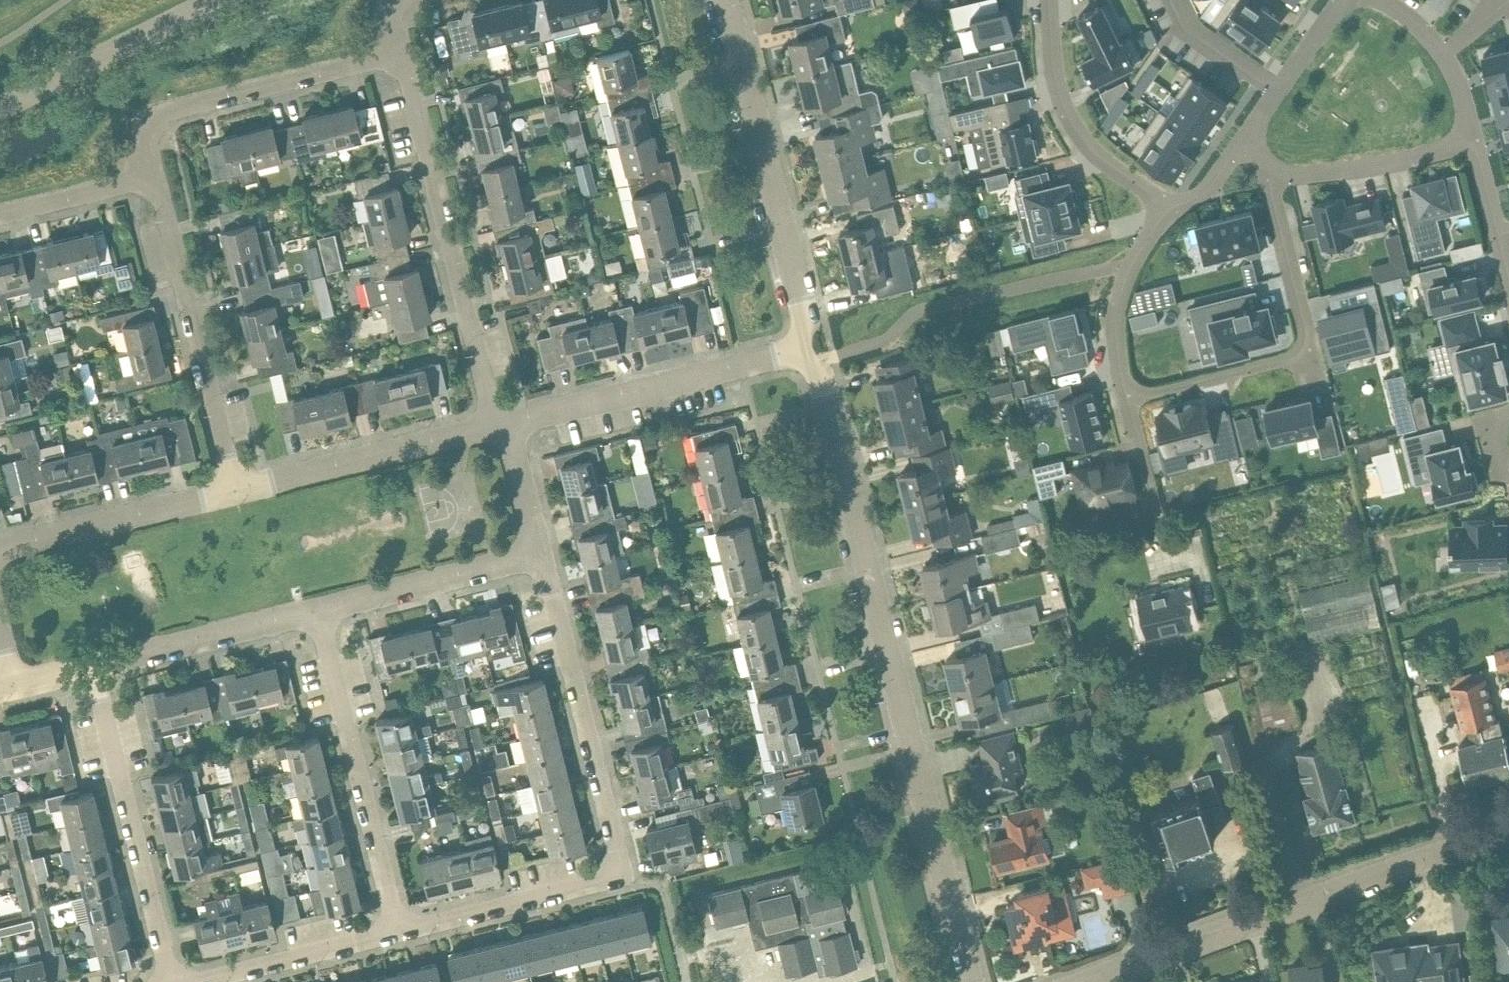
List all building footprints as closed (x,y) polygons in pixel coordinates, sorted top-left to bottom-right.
[(543,39),(533,0),(532,0),(522,3),(521,1),(496,7),(504,38),(523,33),(525,43),(543,39)] [(571,0),(533,0),(543,39),(578,30),(571,0)] [(576,19),(578,30),(579,33),(599,28),(598,25),(614,21),(609,0),(571,0),(576,19)] [(785,11),(830,0),(782,0),(785,11)] [(842,15),(878,6),(876,0),(837,0),(841,15),(842,15)] [(902,1),(906,16),(923,13),(920,0),(908,0),(902,1)] [(925,11),(941,7),(939,0),(923,0),(925,11)] [(951,6),(956,27),(973,23),(979,45),(1016,36),(1008,6),(1000,8),(998,0),(976,0),(951,6)] [(1225,2),(1270,33),(1281,18),(1259,3),(1261,0),(1226,0),(1225,2)] [(1107,2),(1079,16),(1097,53),(1098,53),(1121,42),(1121,41),(1112,23),(1116,21),(1107,2)] [(1225,2),(1211,21),(1235,38),(1238,33),(1260,48),(1270,33),(1225,2)] [(485,43),(504,38),(496,7),(472,13),(465,10),(461,18),(459,17),(447,19),(457,60),(487,52),(485,43)] [(792,42),(800,74),(834,65),(829,42),(847,37),(842,15),(841,15),(815,21),(819,35),(792,42)] [(1158,39),(1152,28),(1143,32),(1149,44),(1158,39)] [(1097,53),(1085,59),(1096,82),(1135,63),(1143,59),(1132,36),(1121,41),(1121,42),(1098,53),(1097,53)] [(1016,46),(963,59),(963,60),(966,73),(967,73),(980,70),(984,88),(985,91),(985,92),(988,92),(993,91),(993,92),(1005,89),(1005,88),(1025,83),(1016,46)] [(1484,54),(1489,77),(1508,73),(1508,48),(1484,54)] [(597,57),(607,99),(651,88),(648,75),(636,78),(629,49),(597,57)] [(558,62),(555,50),(547,52),(550,64),(558,62)] [(450,75),(446,60),(437,63),(440,77),(450,75)] [(834,65),(800,74),(808,106),(834,99),(838,114),(881,104),(878,92),(873,89),(860,92),(853,61),(834,65)] [(949,62),(939,64),(942,79),(952,76),(949,63),(949,62)] [(1152,62),(1145,72),(1153,78),(1161,67),(1152,62)] [(1145,72),(1137,83),(1146,89),(1153,78),(1145,72)] [(1489,77),(1492,89),(1490,90),(1491,97),(1494,97),(1495,100),(1508,96),(1508,73),(1489,77)] [(1190,75),(1176,95),(1180,98),(1180,97),(1213,121),(1227,101),(1190,75)] [(464,99),(470,123),(509,112),(501,114),(495,91),(504,89),(500,76),(457,87),(461,100),(464,99)] [(655,101),(651,88),(607,99),(618,141),(650,133),(643,104),(655,101)] [(941,89),(926,93),(930,108),(945,105),(941,89)] [(1120,97),(1114,106),(1122,112),(1129,101),(1121,96),(1120,97)] [(1495,100),(1501,122),(1508,120),(1508,96),(1495,100)] [(1168,115),(1167,116),(1200,139),(1201,138),(1213,121),(1180,97),(1180,98),(1176,104),(1168,115)] [(950,113),(954,129),(983,122),(993,163),(1008,159),(1009,162),(1037,155),(1036,152),(1040,152),(1037,139),(1033,140),(1029,122),(1014,126),(1008,100),(1010,100),(1009,99),(950,113)] [(352,104),(327,111),(335,143),(360,137),(362,142),(383,137),(375,105),(353,111),(352,104)] [(881,104),(838,114),(842,129),(816,136),(824,167),(865,156),(860,139),(871,136),(868,123),(881,120),(884,115),(881,104)] [(1114,106),(1106,117),(1114,123),(1122,112),(1114,106)] [(1160,110),(1146,129),(1187,158),(1187,159),(1188,159),(1202,139),(1201,138),(1200,139),(1167,116),(1168,115),(1160,110)] [(304,123),(288,127),(295,154),(297,162),(305,160),(325,155),(323,146),(335,143),(327,111),(303,117),(304,123)] [(518,148),(509,112),(470,123),(474,137),(470,138),(475,159),(518,148)] [(1498,125),(1500,132),(1503,132),(1506,145),(1508,144),(1508,120),(1501,122),(1501,124),(1498,125)] [(295,154),(288,127),(272,131),(271,125),(246,131),(254,163),(279,157),(279,158),(295,154)] [(1146,129),(1133,149),(1174,177),(1187,159),(1187,158),(1146,129)] [(254,163),(246,131),(222,137),(223,143),(206,147),(214,179),(232,175),(233,176),(240,174),(242,183),(258,179),(254,163)] [(618,141),(628,183),(672,172),(669,159),(657,162),(650,133),(618,141)] [(584,149),(581,137),(569,140),(572,152),(584,149)] [(521,160),(518,148),(475,159),(478,170),(482,169),(488,193),(518,186),(512,162),(521,160)] [(869,172),(865,156),(824,167),(831,198),(851,193),(855,208),(888,200),(880,169),(869,172)] [(305,160),(297,162),(299,169),(307,167),(305,160)] [(388,161),(377,164),(379,173),(390,170),(388,161)] [(963,170),(948,174),(951,184),(966,180),(963,170)] [(366,193),(372,218),(403,211),(397,186),(390,188),(386,171),(379,173),(355,179),(359,195),(366,193)] [(1019,193),(1015,194),(1021,218),(1080,203),(1080,202),(1079,202),(1075,189),(1071,190),(1069,181),(1045,187),(1041,171),(1015,178),(1019,193)] [(676,185),(672,172),(628,183),(639,225),(671,217),(664,188),(676,185)] [(574,173),(564,175),(565,181),(572,184),(577,183),(574,173)] [(1403,196),(1418,257),(1446,250),(1438,217),(1466,210),(1457,173),(1412,184),(1414,193),(1403,196)] [(596,183),(580,187),(582,196),(598,192),(596,183)] [(490,218),(493,230),(535,219),(532,207),(524,209),(518,186),(488,193),(493,217),(490,218)] [(1343,197),(1313,205),(1324,246),(1354,239),(1353,235),(1386,226),(1379,199),(1351,206),(1352,208),(1346,209),(1343,197)] [(1080,203),(1021,218),(1027,241),(1031,240),(1034,255),(1061,249),(1057,233),(1081,227),(1079,218),(1082,217),(1079,204),(1080,203)] [(226,255),(271,243),(272,243),(269,228),(257,231),(255,222),(257,221),(252,204),(222,212),(227,229),(220,230),(226,255)] [(840,233),(847,260),(880,251),(877,236),(901,230),(895,204),(867,211),(870,225),(840,233)] [(403,211),(372,218),(377,240),(375,241),(379,258),(369,261),(369,262),(406,252),(403,237),(409,235),(403,211)] [(1251,211),(1197,225),(1206,258),(1260,245),(1251,211)] [(551,215),(535,219),(493,230),(498,251),(502,250),(506,264),(544,254),(538,230),(554,226),(551,215)] [(678,245),(671,217),(639,225),(649,267),(690,257),(692,256),(693,256),(690,242),(678,245)] [(67,238),(78,282),(79,282),(78,278),(114,269),(104,230),(93,233),(92,232),(67,238)] [(1397,233),(1383,237),(1389,260),(1368,265),(1372,279),(1407,271),(1397,233)] [(43,245),(32,248),(42,287),(58,282),(59,287),(78,282),(67,238),(43,244),(43,245)] [(276,265),(271,243),(226,255),(232,279),(239,277),(243,294),(273,286),(268,267),(276,265)] [(0,254),(0,269),(7,295),(30,290),(32,295),(43,293),(42,287),(32,248),(21,251),(21,249),(0,254)] [(884,266),(880,251),(847,260),(854,287),(884,279),(887,293),(915,286),(909,259),(884,266)] [(392,300),(423,292),(417,267),(411,269),(406,252),(369,262),(373,278),(363,281),(369,305),(392,299),(392,300)] [(711,263),(709,253),(693,256),(692,256),(695,266),(711,263)] [(553,291),(544,254),(506,264),(509,278),(505,279),(511,301),(538,294),(550,291),(553,291)] [(692,256),(690,257),(649,267),(653,281),(663,278),(662,274),(695,266),(692,256)] [(1250,280),(1264,277),(1259,258),(1246,261),(1250,280)] [(330,262),(325,263),(327,271),(335,269),(334,265),(330,262)] [(119,287),(134,283),(129,263),(114,267),(119,287)] [(309,277),(323,273),(321,263),(306,267),(309,277)] [(1445,264),(1419,270),(1430,312),(1482,299),(1480,294),(1485,293),(1481,276),(1476,278),(1475,273),(1449,279),(1445,264)] [(599,279),(596,269),(590,270),(586,275),(588,282),(599,279)] [(324,274),(313,277),(317,294),(329,291),(324,274)] [(1134,289),(1139,309),(1182,298),(1177,278),(1134,289)] [(247,336),(281,327),(276,304),(304,297),(299,280),(273,286),(243,294),(247,310),(240,311),(247,336)] [(579,286),(581,296),(591,294),(589,284),(579,286)] [(681,301),(657,307),(665,337),(679,333),(680,337),(714,328),(713,323),(712,321),(709,309),(709,307),(704,286),(679,292),(681,301)] [(550,291),(538,294),(539,298),(541,305),(547,304),(551,298),(550,291)] [(423,292),(392,300),(398,322),(394,323),(399,342),(427,335),(423,318),(429,316),(423,292)] [(1191,307),(1198,338),(1216,334),(1221,356),(1227,355),(1227,356),(1248,350),(1246,344),(1257,341),(1258,345),(1271,342),(1270,338),(1275,337),(1274,331),(1278,330),(1274,314),(1270,315),(1267,306),(1251,310),(1250,306),(1248,307),(1245,294),(1191,307)] [(530,312),(542,309),(541,305),(539,298),(527,301),(530,312)] [(1362,306),(1321,316),(1335,370),(1348,367),(1344,352),(1372,345),(1374,353),(1392,348),(1379,298),(1361,303),(1362,306)] [(129,348),(159,341),(153,317),(157,316),(153,304),(101,317),(104,328),(123,323),(129,348)] [(323,317),(335,313),(332,304),(320,308),(323,317)] [(641,343),(665,337),(657,307),(634,313),(632,304),(620,307),(630,349),(642,346),(641,343)] [(719,304),(709,307),(709,309),(712,321),(713,323),(723,320),(719,304)] [(1089,344),(1085,326),(1081,327),(1076,309),(1080,308),(1080,306),(1008,324),(1008,325),(1001,327),(1005,344),(1012,342),(1013,346),(1049,337),(1057,370),(1053,371),(1053,373),(1090,363),(1085,345),(1089,344)] [(619,352),(630,349),(620,307),(609,310),(611,319),(587,325),(594,354),(618,348),(619,352)] [(63,309),(50,312),(52,324),(60,322),(59,318),(64,317),(63,309)] [(1154,309),(1130,316),(1134,329),(1158,323),(1154,309)] [(1474,310),(1441,318),(1454,369),(1462,367),(1471,402),(1478,401),(1479,404),(1502,398),(1501,395),(1508,393),(1504,375),(1506,374),(1502,355),(1499,356),(1495,338),(1481,341),(1474,310)] [(594,354),(587,325),(585,315),(548,324),(551,334),(537,338),(545,371),(571,364),(570,360),(594,354)] [(281,327),(247,336),(253,360),(259,359),(263,375),(298,367),(294,348),(287,350),(281,327)] [(14,377),(9,357),(26,352),(22,337),(0,342),(0,380),(14,377)] [(159,341),(129,348),(135,371),(115,376),(118,388),(171,377),(169,364),(165,365),(159,341)] [(67,350),(53,353),(56,366),(70,362),(67,350)] [(351,355),(343,356),(345,365),(353,364),(351,355)] [(877,380),(885,411),(922,402),(918,387),(920,386),(919,381),(917,381),(915,370),(926,368),(923,356),(886,365),(889,377),(877,380)] [(424,367),(399,373),(407,406),(431,400),(430,393),(447,389),(440,361),(424,365),(424,367)] [(1403,372),(1385,377),(1399,432),(1417,427),(1410,399),(1403,372)] [(377,377),(358,382),(365,409),(381,405),(382,412),(407,406),(399,373),(377,378),(377,377)] [(0,380),(0,419),(32,411),(29,398),(20,400),(14,377),(0,380)] [(77,382),(82,401),(97,397),(93,378),(77,382)] [(1010,381),(988,386),(992,403),(1014,398),(1010,381)] [(317,393),(326,426),(350,420),(348,413),(365,409),(358,382),(342,385),(343,387),(317,393)] [(110,386),(101,388),(103,397),(112,395),(110,386)] [(1052,387),(1023,395),(1027,409),(1056,402),(1052,387)] [(1105,438),(1093,391),(1061,399),(1073,446),(1105,438)] [(126,392),(115,394),(118,407),(128,404),(126,392)] [(301,432),(326,426),(317,393),(295,398),(295,397),(276,402),(283,430),(300,426),(301,432)] [(1411,397),(1418,425),(1432,422),(1425,393),(1411,397)] [(1323,456),(1341,452),(1333,413),(1315,417),(1310,397),(1267,407),(1274,440),(1317,430),(1323,456)] [(925,415),(922,402),(885,411),(893,442),(905,439),(908,451),(945,442),(941,428),(930,431),(928,420),(929,420),(927,414),(925,415)] [(1241,457),(1229,413),(1228,414),(1228,416),(1209,421),(1205,403),(1192,406),(1191,403),(1170,409),(1170,412),(1158,415),(1162,432),(1157,433),(1157,431),(1155,432),(1167,480),(1169,479),(1167,472),(1187,467),(1182,447),(1212,439),(1217,459),(1238,454),(1239,458),(1241,457)] [(136,435),(143,466),(167,461),(168,464),(195,458),(185,415),(159,422),(160,429),(136,435)] [(1252,415),(1236,419),(1241,436),(1256,432),(1252,415)] [(691,433),(701,476),(734,468),(726,439),(738,436),(735,423),(691,433)] [(1443,426),(1404,436),(1412,467),(1431,462),(1435,478),(1433,478),(1439,500),(1476,490),(1475,487),(1479,486),(1475,471),(1471,472),(1470,469),(1466,470),(1459,443),(1448,446),(1443,426)] [(654,432),(642,435),(646,448),(658,445),(654,432)] [(120,472),(143,466),(136,435),(113,441),(111,433),(100,436),(111,479),(121,476),(120,472)] [(90,447),(66,453),(73,484),(97,478),(98,482),(111,479),(100,436),(88,439),(90,447)] [(23,457),(14,459),(25,500),(38,497),(51,493),(50,490),(58,488),(73,484),(66,453),(63,441),(40,447),(39,440),(24,444),(27,455),(23,457)] [(1367,440),(1357,442),(1360,456),(1371,453),(1367,440)] [(560,466),(566,490),(596,483),(590,459),(599,457),(596,445),(553,455),(556,467),(560,466)] [(900,473),(908,504),(945,495),(940,473),(955,469),(950,448),(922,455),(925,467),(900,473)] [(1058,493),(1054,476),(1067,473),(1064,458),(1033,466),(1041,497),(1058,493)] [(1105,463),(1075,470),(1079,487),(1091,484),(1097,506),(1127,498),(1126,494),(1136,491),(1129,462),(1106,468),(1105,463)] [(741,497),(734,468),(701,476),(712,518),(756,507),(753,494),(741,497)] [(648,470),(632,474),(637,492),(653,488),(648,470)] [(596,483),(566,490),(569,503),(572,514),(568,515),(571,527),(614,516),(605,481),(596,483)] [(950,514),(945,495),(908,504),(916,535),(940,529),(944,541),(972,534),(966,510),(950,514)] [(759,520),(756,507),(712,518),(722,560),(754,552),(747,523),(759,520)] [(631,517),(630,512),(614,516),(571,527),(574,538),(578,537),(584,561),(614,553),(624,550),(618,526),(627,524),(625,518),(631,517)] [(1451,542),(1450,542),(1450,547),(1456,546),(1456,559),(1478,559),(1479,567),(1508,566),(1506,524),(1493,525),(1492,519),(1465,520),(1465,525),(1450,526),(1451,542)] [(994,523),(987,525),(989,532),(996,530),(994,523)] [(989,532),(984,533),(988,550),(1023,541),(1019,524),(996,530),(989,532)] [(656,543),(664,541),(661,528),(656,529),(657,533),(654,534),(656,543)] [(1382,624),(1364,550),(1294,566),(1312,640),(1382,624)] [(722,560),(733,602),(777,591),(774,578),(761,581),(754,552),(722,560)] [(586,586),(589,597),(643,583),(640,571),(620,576),(614,553),(584,561),(590,584),(586,586)] [(924,566),(931,598),(970,588),(966,572),(978,569),(975,554),(924,566)] [(596,608),(602,632),(631,624),(625,600),(650,593),(648,583),(643,584),(643,583),(589,597),(592,609),(596,608)] [(1183,587),(1139,597),(1149,636),(1192,625),(1183,587)] [(974,604),(970,588),(931,598),(939,629),(990,616),(986,601),(974,604)] [(733,602),(743,644),(775,636),(768,607),(780,604),(777,591),(733,602)] [(1399,594),(1385,598),(1388,608),(1401,604),(1399,594)] [(487,612),(476,614),(484,644),(486,653),(487,657),(511,651),(513,660),(526,657),(523,646),(521,638),(518,628),(516,621),(513,607),(511,601),(499,604),(500,608),(487,612)] [(690,603),(682,605),(683,614),(692,612),(690,603)] [(1001,612),(1005,628),(1030,622),(1040,620),(1036,603),(1001,612)] [(451,616),(440,619),(450,662),(455,678),(458,693),(466,691),(462,673),(466,672),(465,670),(489,665),(487,657),(486,653),(484,644),(476,614),(462,618),(452,620),(451,616)] [(439,664),(450,662),(440,619),(428,622),(429,626),(405,632),(413,661),(437,655),(439,664)] [(1030,622),(1005,628),(993,631),(997,648),(1034,639),(1030,622)] [(637,648),(631,624),(602,632),(607,656),(603,656),(606,668),(649,657),(646,646),(637,648)] [(389,667),(413,661),(405,632),(382,637),(381,634),(368,637),(379,679),(391,676),(389,667)] [(782,664),(775,636),(743,644),(754,686),(798,675),(794,662),(782,664)] [(1494,651),(1499,672),(1508,669),(1508,648),(1494,651)] [(947,659),(954,691),(993,681),(986,650),(947,659)] [(708,655),(699,657),(700,664),(706,662),(709,658),(708,655)] [(1205,660),(1211,679),(1226,675),(1221,655),(1205,660)] [(613,678),(619,702),(649,695),(643,671),(652,669),(649,657),(606,668),(609,679),(613,678)] [(250,671),(258,702),(283,695),(285,703),(296,700),(285,658),(273,661),(274,665),(250,671)] [(257,702),(258,702),(250,671),(227,676),(225,673),(215,675),(226,719),(260,710),(257,702)] [(499,671),(491,673),(493,683),(502,681),(499,671)] [(214,721),(226,719),(215,675),(202,678),(203,682),(179,688),(187,718),(212,712),(214,721)] [(754,686),(764,728),(796,720),(789,691),(801,688),(798,675),(754,686)] [(1287,677),(1252,687),(1266,734),(1300,724),(1287,677)] [(458,693),(455,678),(441,682),(444,697),(449,695),(458,693)] [(1508,753),(1499,718),(1497,718),(1486,678),(1452,687),(1463,730),(1467,729),(1470,741),(1459,744),(1470,784),(1508,774),(1508,756),(1508,753)] [(511,699),(515,712),(549,703),(543,679),(492,691),(495,703),(511,699)] [(1001,712),(993,681),(954,691),(962,722),(1001,712)] [(681,694),(689,692),(688,685),(679,687),(681,694)] [(187,718),(179,688),(156,694),(155,690),(142,693),(153,736),(189,727),(187,718)] [(474,721),(466,691),(458,693),(465,723),(474,721)] [(659,692),(649,695),(619,702),(625,726),(621,727),(624,739),(667,728),(659,692)] [(465,723),(458,693),(449,695),(457,725),(462,724),(465,723)] [(1012,708),(1017,725),(1053,715),(1049,699),(1012,708)] [(515,712),(521,736),(555,727),(549,703),(515,712)] [(1092,706),(1076,710),(1080,728),(1096,724),(1092,706)] [(376,720),(382,745),(416,736),(431,733),(429,722),(414,726),(410,712),(376,720)] [(49,721),(25,726),(32,756),(56,750),(62,772),(74,769),(60,713),(48,717),(49,721)] [(803,748),(796,720),(764,728),(775,770),(762,773),(764,781),(783,776),(781,768),(819,759),(815,745),(803,748)] [(1212,730),(1224,766),(1245,760),(1233,723),(1212,730)] [(462,724),(457,725),(454,726),(459,746),(467,744),(462,724)] [(469,728),(474,747),(483,745),(478,725),(469,728)] [(25,726),(1,732),(0,729),(0,773),(10,771),(8,762),(32,756),(25,726)] [(527,759),(561,751),(555,727),(521,736),(527,759)] [(670,740),(667,728),(624,739),(627,750),(631,749),(637,773),(666,766),(660,742),(670,740)] [(998,799),(1014,795),(1013,791),(1018,790),(1014,772),(1023,770),(1013,732),(986,738),(991,760),(973,764),(981,799),(997,795),(998,799)] [(233,749),(245,746),(242,735),(230,739),(233,749)] [(288,755),(292,769),(324,762),(318,736),(274,747),(277,758),(288,755)] [(388,769),(422,760),(416,736),(382,745),(388,769)] [(1360,756),(1355,737),(1297,753),(1309,796),(1306,797),(1315,829),(1355,818),(1339,763),(1360,756)] [(707,743),(709,755),(718,752),(716,741),(707,743)] [(255,745),(233,751),(241,781),(243,780),(243,781),(251,779),(245,754),(257,751),(255,745)] [(476,752),(481,771),(501,766),(496,746),(476,752)] [(473,768),(469,748),(460,750),(465,770),(473,768)] [(237,782),(241,781),(233,751),(235,756),(226,759),(233,783),(237,782)] [(533,783),(567,774),(561,751),(527,759),(533,783)] [(164,756),(158,757),(161,768),(172,765),(170,760),(164,756)] [(388,769),(394,792),(428,784),(442,780),(440,771),(426,774),(422,760),(388,769)] [(324,762),(292,769),(280,772),(286,795),(297,792),(297,793),(330,785),(324,762)] [(679,801),(681,809),(710,802),(709,795),(699,797),(698,796),(693,797),(690,785),(681,787),(675,763),(666,766),(637,773),(640,787),(636,788),(642,810),(679,801)] [(151,778),(157,801),(188,794),(199,791),(197,782),(186,785),(189,781),(187,771),(182,770),(151,778)] [(1210,824),(1226,818),(1210,771),(1193,777),(1200,797),(1154,813),(1169,858),(1190,851),(1189,849),(1215,840),(1210,824)] [(479,791),(474,772),(466,774),(471,794),(479,791)] [(482,775),(486,795),(495,793),(490,773),(482,775)] [(538,807),(573,798),(567,774),(533,783),(538,807)] [(65,791),(78,788),(75,775),(62,778),(65,791)] [(783,776),(764,781),(742,787),(743,791),(755,788),(761,812),(785,806),(790,824),(821,816),(812,783),(786,790),(783,776)] [(251,779),(243,781),(249,804),(257,803),(251,779)] [(229,784),(235,808),(243,806),(237,782),(233,783),(229,784)] [(434,808),(428,784),(394,792),(400,817),(434,808)] [(726,784),(717,786),(720,799),(729,797),(726,784)] [(336,809),(330,785),(297,793),(303,817),(336,809)] [(62,807),(66,822),(98,814),(92,791),(80,794),(78,789),(46,797),(49,810),(62,807)] [(194,817),(188,794),(157,801),(163,824),(194,817)] [(492,819),(501,816),(496,797),(487,799),(492,819)] [(544,831),(579,822),(573,798),(538,807),(544,831)] [(666,824),(647,829),(654,859),(661,858),(663,865),(667,864),(669,873),(674,872),(685,869),(683,860),(695,857),(687,824),(695,822),(721,816),(718,800),(710,802),(681,809),(674,811),(677,822),(666,824)] [(249,804),(255,828),(269,824),(263,801),(257,803),(249,804)] [(1007,811),(1013,836),(992,842),(999,869),(1049,857),(1049,854),(1065,851),(1060,825),(1047,828),(1041,802),(1007,811)] [(477,804),(457,809),(459,817),(479,812),(477,804)] [(235,808),(241,832),(249,830),(243,806),(235,808)] [(4,825),(19,822),(16,809),(1,813),(1,816),(0,816),(0,826),(4,825)] [(306,826),(309,840),(342,832),(336,809),(303,817),(292,820),(294,829),(306,826)] [(455,818),(453,810),(433,814),(436,823),(455,818)] [(104,839),(98,814),(66,822),(72,847),(104,839)] [(163,824),(169,848),(200,841),(211,838),(205,815),(194,817),(163,824)] [(412,829),(431,824),(429,816),(409,821),(412,829)] [(493,823),(498,843),(506,841),(502,821),(493,823)] [(7,838),(12,837),(18,835),(22,834),(19,822),(4,825),(7,838)] [(579,822),(544,831),(533,834),(535,843),(547,840),(550,855),(585,847),(579,822)] [(275,848),(269,824),(255,828),(261,851),(269,850),(269,849),(275,848)] [(255,853),(249,830),(241,832),(247,855),(255,853)] [(348,855),(342,832),(309,840),(315,863),(348,855)] [(23,859),(31,857),(25,833),(22,834),(18,835),(23,859)] [(467,848),(475,882),(500,876),(490,833),(465,839),(467,848)] [(11,866),(19,864),(12,837),(7,838),(7,840),(0,842),(0,852),(7,850),(11,866)] [(104,839),(72,847),(78,871),(110,863),(104,839)] [(200,841),(169,848),(175,873),(222,861),(219,851),(203,855),(200,841)] [(504,866),(513,864),(508,845),(499,847),(504,866)] [(452,888),(475,882),(467,848),(443,854),(452,888)] [(271,857),(269,850),(261,851),(267,875),(275,873),(285,870),(281,854),(271,857)] [(428,894),(452,888),(443,854),(419,860),(428,894)] [(354,879),(348,855),(315,863),(321,887),(354,879)] [(37,881),(31,857),(23,859),(29,883),(37,881)] [(1123,857),(1098,863),(1103,884),(1106,896),(1131,889),(1123,857)] [(233,865),(235,873),(258,867),(256,859),(233,865)] [(110,863),(78,871),(84,895),(116,887),(110,863)] [(11,866),(17,890),(24,888),(19,864),(11,866)] [(235,873),(233,865),(209,871),(211,879),(235,873)] [(815,867),(707,894),(715,926),(748,919),(747,914),(752,913),(757,933),(770,930),(772,938),(780,936),(781,941),(776,942),(785,975),(818,967),(817,964),(822,963),(824,973),(858,965),(849,929),(845,930),(842,917),(845,916),(837,883),(820,887),(815,867)] [(211,879),(209,871),(184,877),(186,885),(211,879)] [(267,875),(273,899),(281,897),(275,873),(267,875)] [(354,879),(321,887),(311,889),(317,913),(359,903),(354,879)] [(43,905),(37,881),(29,883),(35,907),(43,905)] [(1075,933),(1070,914),(1063,883),(1019,894),(1021,902),(1008,906),(1017,945),(1046,938),(1048,943),(1049,943),(1048,940),(1075,933)] [(116,887),(84,895),(85,896),(71,899),(76,921),(90,918),(122,911),(116,887)] [(31,912),(24,888),(17,890),(23,914),(31,912)] [(227,944),(251,938),(243,906),(239,892),(229,894),(232,909),(219,912),(227,944)] [(286,921),(281,897),(273,899),(279,922),(286,921)] [(203,950),(227,944),(219,912),(215,898),(204,901),(207,915),(195,918),(203,950)] [(267,900),(243,906),(251,938),(275,932),(267,900)] [(35,907),(41,930),(49,928),(43,905),(35,907)] [(618,913),(625,944),(650,938),(642,907),(618,913)] [(122,911),(90,918),(96,942),(128,934),(122,911)] [(618,913),(593,919),(601,950),(625,944),(618,913)] [(1493,915),(1496,935),(1500,962),(1508,959),(1508,913),(1493,915)] [(8,924),(10,932),(34,926),(32,918),(8,924)] [(577,956),(601,950),(593,919),(569,925),(577,956)] [(0,926),(0,934),(10,932),(8,924),(0,926)] [(569,925),(545,931),(553,962),(577,956),(569,925)] [(41,930),(47,954),(55,952),(49,928),(41,930)] [(528,968),(553,962),(545,931),(521,937),(528,968)] [(128,934),(96,942),(86,945),(89,955),(99,953),(102,967),(134,959),(128,934)] [(521,937),(496,943),(504,974),(528,968),(521,937)] [(17,962),(22,981),(48,981),(38,943),(27,946),(30,959),(17,962)] [(496,943),(472,949),(480,981),(504,974),(496,943)] [(1460,963),(1457,943),(1427,947),(1427,943),(1374,951),(1378,981),(1462,981),(1460,963)] [(480,981),(472,949),(448,955),(455,981),(474,981),(480,981)] [(62,950),(55,952),(47,954),(53,979),(68,975),(62,950)] [(17,962),(0,967),(0,981),(22,981),(17,962)] [(411,969),(415,981),(440,981),(435,963),(411,969)] [(1322,964),(1308,967),(1308,964),(1291,967),(1293,981),(1325,981),(1322,964)] [(635,981),(660,981),(657,968),(640,972),(642,979),(635,981)] [(411,969),(387,975),(389,981),(415,981),(411,969)]
